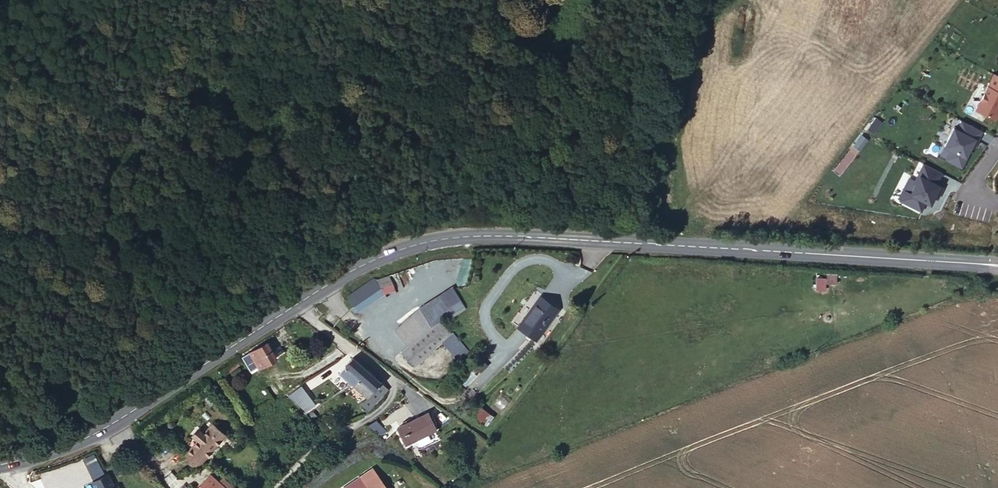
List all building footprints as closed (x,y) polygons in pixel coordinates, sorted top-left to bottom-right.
[(993,74),(975,112),(995,122),(997,116),(997,76),(993,74)] [(984,132),(960,120),(955,129),(953,128),(942,148),(948,151),(943,161),(961,170),(970,151),(974,152),(984,132)] [(942,174),(923,164),(914,181),(909,178),(897,201),(921,213),(926,204),(930,206),(941,186),(937,184),(942,174)] [(825,282),(836,283),(836,276),(815,275),(814,290),(825,290),(825,282)] [(348,297),(360,312),(384,294),(375,277),(348,297)] [(416,368),(442,343),(452,334),(440,320),(464,306),(452,287),(421,306),(393,332),(406,348),(402,351),(416,368)] [(541,295),(519,325),(537,338),(560,310),(541,295)] [(452,334),(442,343),(459,362),(470,352),(453,333),(452,334)] [(271,338),(250,351),(242,355),(252,371),(261,366),(263,370),(282,357),(271,338)] [(367,370),(354,357),(338,374),(350,386),(353,384),(367,370)] [(353,384),(373,404),(387,391),(367,370),(353,384)] [(317,406),(302,386),(287,396),(307,413),(317,406)] [(478,403),(470,413),(485,426),(493,416),(478,403)] [(398,428),(406,444),(435,429),(427,412),(398,428)] [(197,467),(225,437),(213,426),(206,434),(199,427),(192,434),(199,440),(183,455),(197,467)] [(376,466),(347,487),(393,487),(376,466)] [(213,475),(198,487),(225,487),(221,483),(213,475)] [(91,483),(94,487),(113,487),(107,476),(91,483)]
